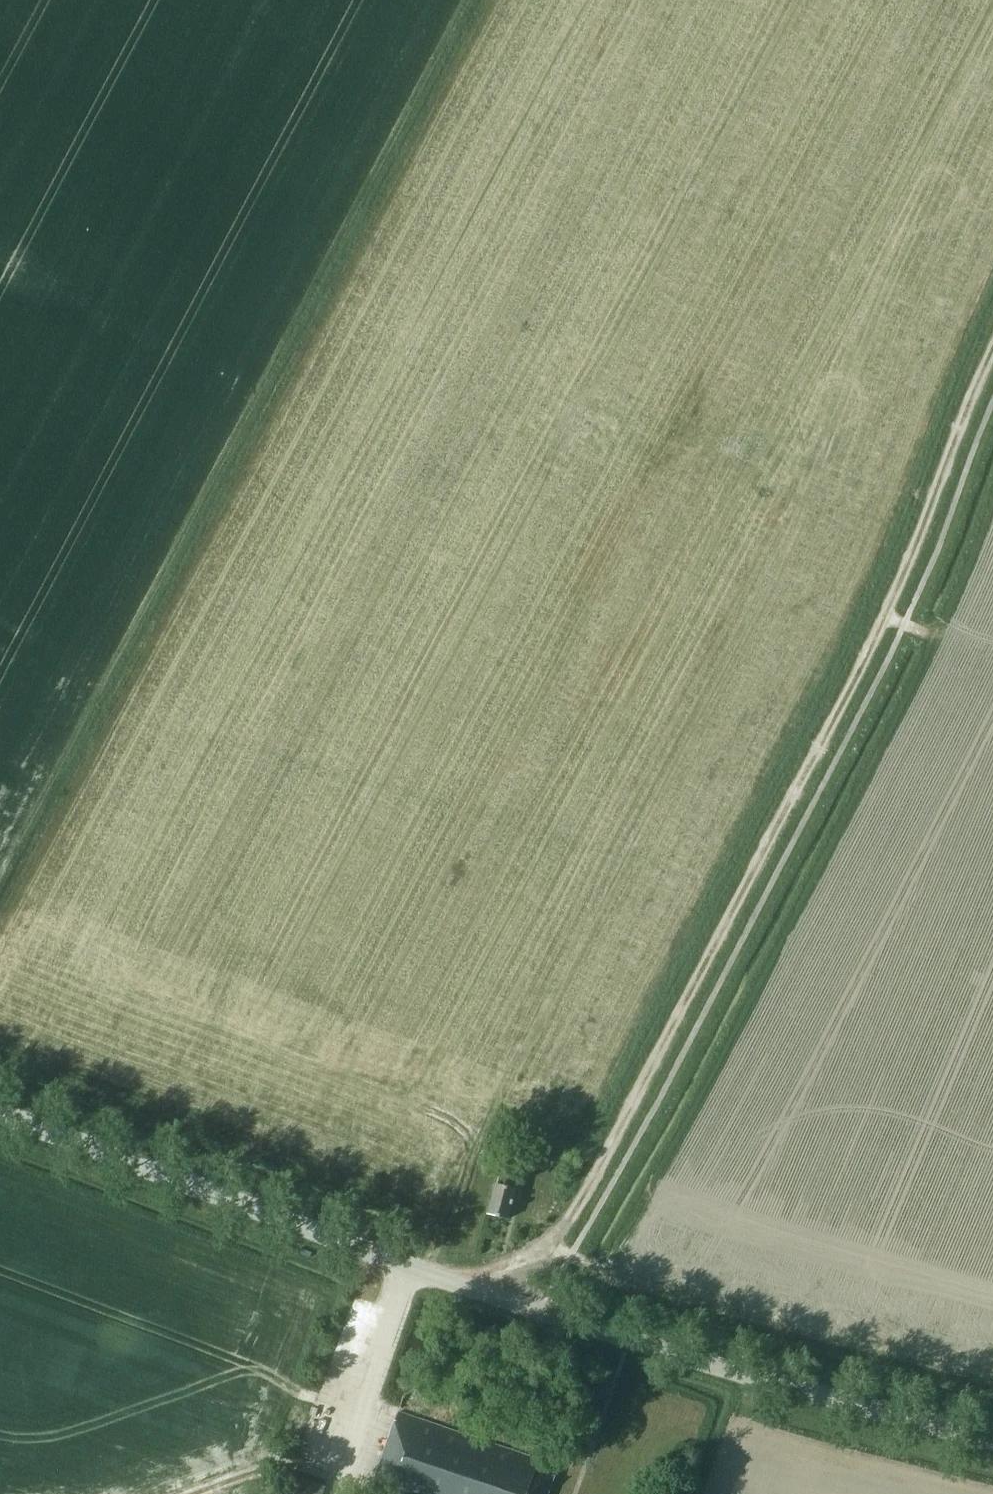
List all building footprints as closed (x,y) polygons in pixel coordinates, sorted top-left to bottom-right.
[(514,1189),(518,1176),(500,1172),(496,1184),(495,1183),(487,1214),(507,1219),(515,1189),(514,1189)] [(556,1466),(398,1412),(372,1489),(387,1493),(547,1493),(556,1466)]
